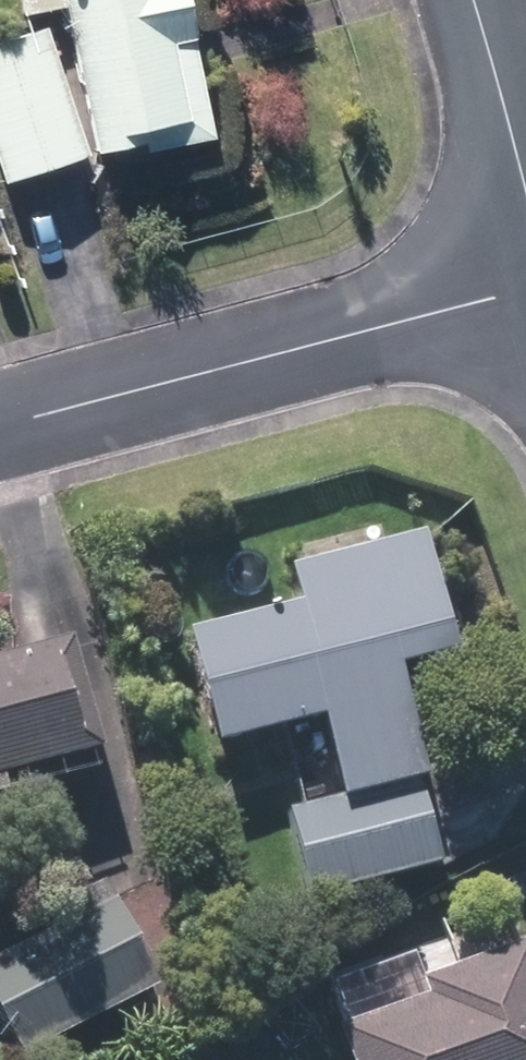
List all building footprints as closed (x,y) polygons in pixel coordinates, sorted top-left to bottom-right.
[(168,0),(16,0),(20,18),(53,11),(84,161),(131,152),(133,161),(198,147),(168,0)] [(0,46),(0,186),(76,163),(37,35),(0,46)] [(244,583),(141,603),(164,719),(255,701),(269,775),(363,757),(317,520),(235,536),(244,583)] [(86,765),(56,653),(0,668),(0,788),(86,765)] [(358,762),(238,790),(257,872),(377,844),(358,762)] [(148,998),(94,896),(53,918),(61,934),(0,966),(0,1059),(29,1059),(148,998)] [(295,1013),(313,1059),(523,1059),(525,1059),(525,1049),(474,917),(375,956),(384,978),(295,1013)]
